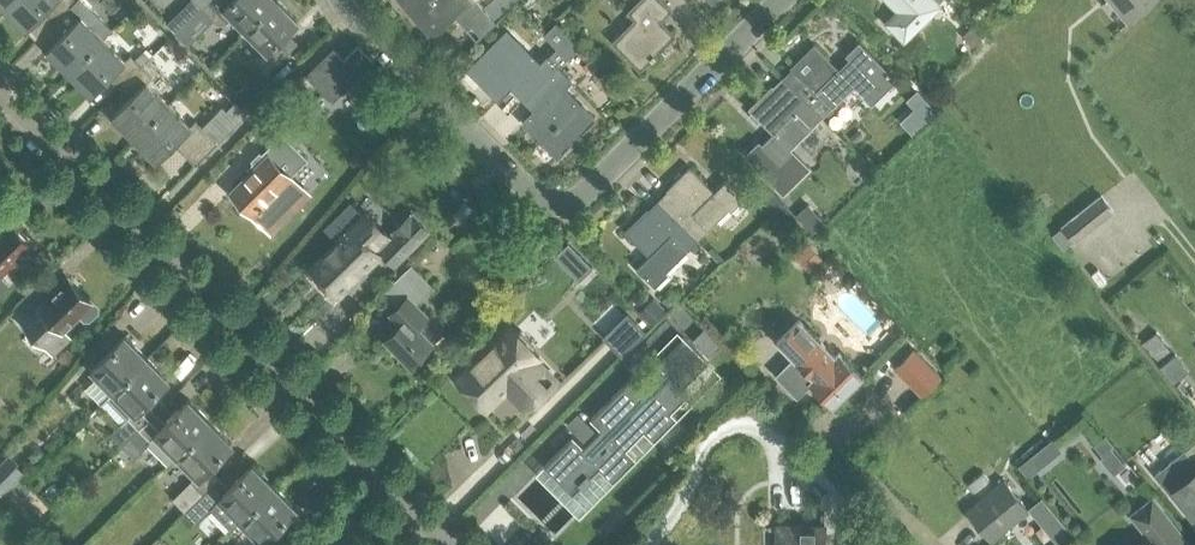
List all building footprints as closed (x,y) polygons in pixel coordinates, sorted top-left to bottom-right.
[(6,2),(29,25),(44,10),(54,21),(75,0),(8,0),(6,2)] [(54,21),(64,30),(49,45),(72,68),(104,37),(104,36),(113,28),(85,0),(75,0),(54,21)] [(246,29),(275,0),(210,0),(203,7),(218,22),(227,22),(233,16),(246,29)] [(289,31),(300,20),(280,0),(275,0),(246,29),(267,50),(256,60),(267,71),(298,41),(289,31)] [(476,0),(401,0),(433,36),(462,11),(485,36),(498,24),(476,0)] [(641,69),(676,35),(660,19),(671,9),(663,0),(641,0),(630,11),(638,19),(615,41),(641,69)] [(915,24),(940,0),(890,0),(899,9),(887,21),(905,40),(918,27),(915,24)] [(1128,21),(1153,0),(1111,0),(1128,21)] [(558,48),(549,57),(542,65),(508,31),(471,69),(499,97),(516,80),(532,96),(560,68),(581,47),(557,23),(545,35),(558,48)] [(985,34),(975,24),(963,35),(974,46),(985,34)] [(109,76),(119,87),(141,64),(131,54),(126,58),(104,37),(72,68),(94,90),(109,76)] [(793,69),(784,78),(822,116),(853,85),(856,88),(872,104),(894,82),(898,78),(860,40),(847,53),(851,57),(839,69),(815,44),(791,67),(793,69)] [(345,57),(360,72),(374,57),(359,42),(345,57)] [(334,47),(306,73),(332,100),(359,74),(342,56),(334,47)] [(591,61),(584,68),(591,75),(599,68),(591,61)] [(147,80),(152,75),(141,64),(119,87),(129,97),(114,112),(137,135),(169,103),(147,80)] [(573,81),(560,68),(532,96),(541,105),(523,122),(558,157),(596,119),(565,88),(573,81)] [(759,140),(745,154),(784,192),(809,167),(790,147),(822,116),(784,78),(775,88),(772,85),(749,109),(773,134),(763,144),(759,140)] [(915,110),(902,123),(913,135),(937,113),(918,92),(908,102),(915,110)] [(227,110),(222,105),(202,126),(196,120),(191,125),(169,103),(137,135),(159,157),(174,142),(195,163),(246,113),(235,102),(227,110)] [(842,138),(852,129),(840,116),(822,135),(836,147),(833,151),(850,168),(861,157),(842,138)] [(256,208),(257,209),(251,216),(271,236),(310,198),(289,177),(308,158),(282,132),(263,151),(268,156),(236,188),(244,196),(245,202),(249,207),(256,208)] [(668,191),(660,200),(699,239),(730,208),(733,210),(745,198),(727,180),(716,191),(691,166),(667,190),(668,191)] [(1065,225),(1077,240),(1115,210),(1104,195),(1065,225)] [(670,273),(667,271),(699,239),(660,200),(650,209),(649,208),(626,230),(651,255),(639,267),(657,285),(670,273)] [(364,213),(351,201),(324,228),(339,241),(314,266),(339,292),(352,280),(355,283),(366,272),(363,268),(364,267),(362,265),(379,249),(394,265),(432,228),(415,209),(390,233),(368,209),(364,213)] [(809,206),(797,216),(813,234),(825,224),(809,206)] [(16,260),(33,243),(11,221),(0,233),(0,276),(7,269),(10,272),(19,263),(16,260)] [(807,243),(795,255),(812,272),(824,260),(807,243)] [(569,245),(556,258),(568,270),(581,258),(569,245)] [(401,303),(392,313),(402,323),(385,339),(411,365),(446,330),(417,301),(434,285),(413,263),(386,289),(401,303)] [(38,305),(23,320),(54,352),(69,336),(62,329),(78,314),(82,319),(87,320),(94,313),(95,308),(90,303),(91,302),(68,279),(40,307),(38,305)] [(667,309),(654,297),(639,312),(653,324),(667,309)] [(644,334),(628,316),(607,336),(624,354),(644,334)] [(864,376),(840,352),(837,355),(800,319),(779,340),(795,356),(776,374),(798,396),(813,382),(836,405),(864,376)] [(533,348),(536,345),(521,329),(517,333),(511,326),(458,377),(486,407),(507,387),(527,407),(556,379),(536,358),(539,355),(533,348)] [(721,343),(704,326),(692,339),(709,355),(721,343)] [(91,368),(113,391),(147,357),(126,334),(91,368)] [(670,410),(690,390),(684,384),(708,360),(683,336),(658,361),(666,369),(647,388),(634,374),(591,417),(602,427),(583,446),(573,436),(545,464),(573,492),(582,483),(584,485),(593,476),(591,474),(599,465),(614,480),(636,457),(625,447),(644,428),(654,439),(676,416),(670,410)] [(942,375),(913,347),(893,367),(922,396),(942,375)] [(144,402),(169,379),(147,357),(113,391),(114,392),(103,402),(121,421),(110,432),(122,444),(154,413),(144,402)] [(154,413),(122,444),(134,456),(140,450),(148,442),(168,462),(176,455),(210,422),(189,400),(165,423),(154,413)] [(195,476),(173,497),(185,509),(218,477),(208,467),(232,445),(210,422),(176,455),(195,476)] [(1107,437),(1096,446),(1103,456),(1114,447),(1107,437)] [(1155,473),(1194,520),(1194,519),(1194,442),(1185,450),(1185,449),(1155,473)] [(3,495),(25,472),(8,455),(0,463),(0,492),(3,495)] [(1031,457),(1020,465),(1029,477),(1040,468),(1031,457)] [(228,487),(218,477),(185,509),(196,521),(203,514),(211,507),(231,527),(238,520),(273,486),(252,464),(228,487)] [(1007,478),(970,509),(995,539),(1032,508),(1007,478)] [(258,540),(253,544),(278,544),(281,542),(271,532),(295,509),(273,486),(238,520),(258,540)] [(526,500),(556,533),(577,513),(567,501),(553,514),(534,493),(526,500)] [(1043,495),(1031,505),(1060,539),(1072,529),(1043,495)] [(1154,497),(1133,513),(1153,537),(1143,544),(1192,544),(1154,497)] [(778,525),(778,544),(825,544),(825,525),(778,525)]
